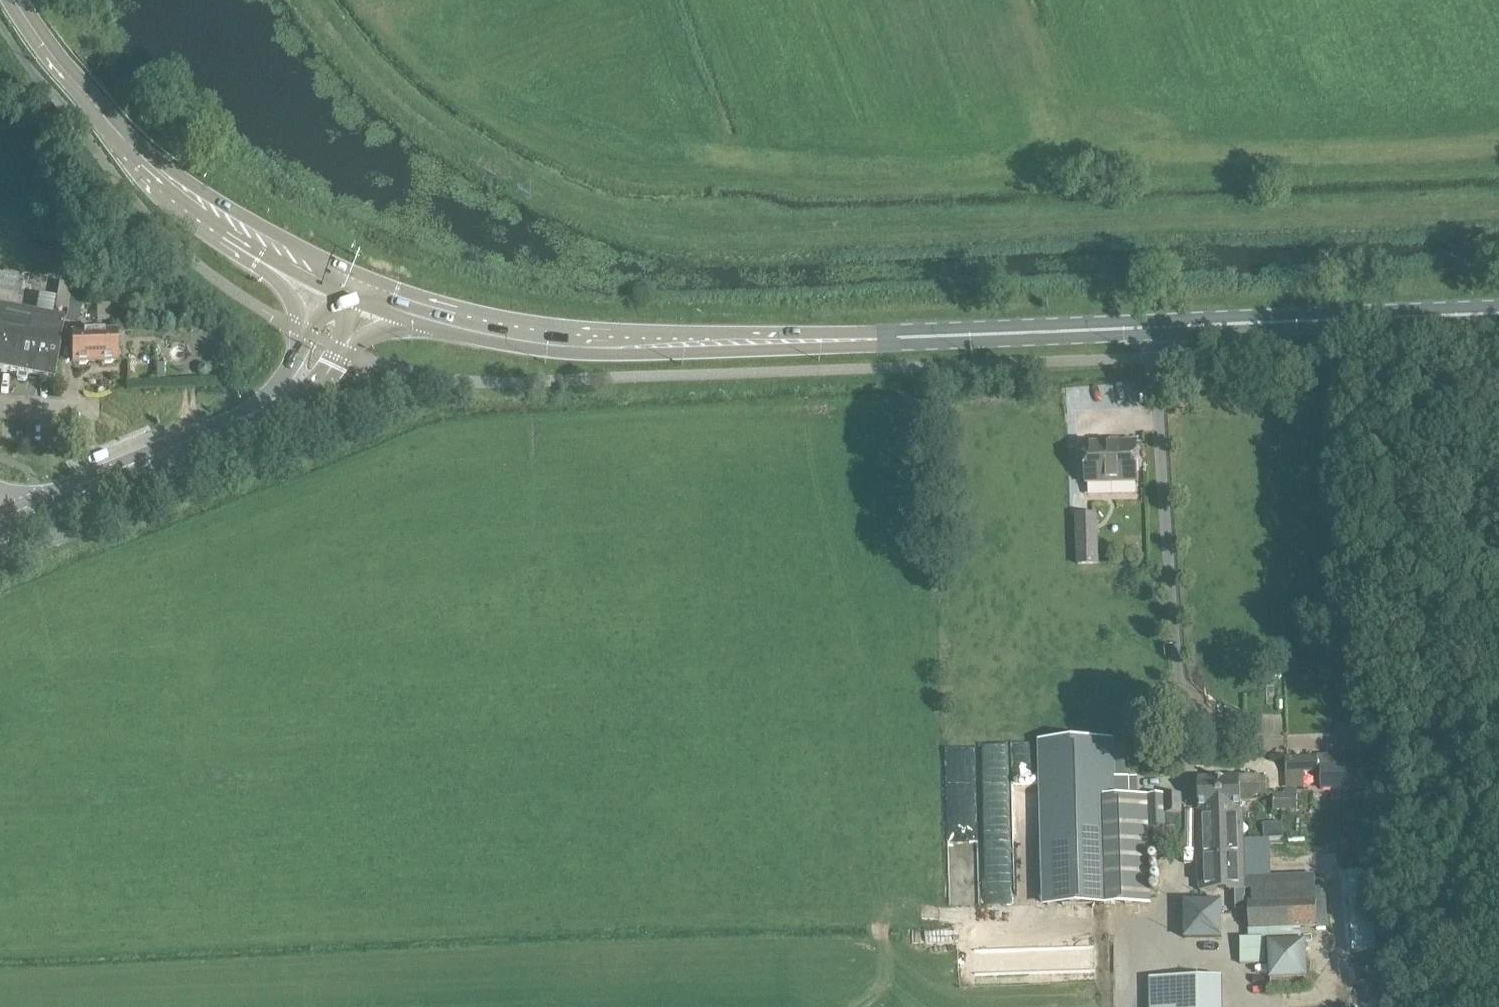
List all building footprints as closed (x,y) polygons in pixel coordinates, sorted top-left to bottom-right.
[(64,322),(64,323),(80,325),(87,280),(75,278),(67,318),(64,322)] [(60,283),(56,309),(68,311),(73,285),(60,283)] [(17,375),(16,378),(26,380),(27,376),(55,382),(64,323),(64,322),(65,320),(56,318),(40,315),(0,308),(0,371),(17,375)] [(114,333),(130,333),(130,321),(114,321),(114,333)] [(76,362),(119,361),(118,334),(75,335),(76,362)] [(1319,390),(1327,390),(1326,382),(1318,383),(1319,390)] [(1085,467),(1082,467),(1083,479),(1086,479),(1086,483),(1138,481),(1136,443),(1120,444),(1108,444),(1085,445),(1085,467)] [(1075,514),(1076,544),(1077,564),(1078,564),(1099,564),(1097,514),(1075,514)] [(1358,676),(1351,670),(1340,681),(1347,688),(1358,676)] [(1364,723),(1342,724),(1342,732),(1365,731),(1364,723)] [(1112,740),(1043,742),(1048,906),(1087,905),(1152,903),(1150,829),(1154,829),(1176,829),(1182,828),(1182,815),(1184,815),(1184,796),(1130,797),(1129,778),(1113,778),(1112,740)] [(1363,788),(1362,755),(1286,758),(1286,774),(1287,774),(1287,791),(1285,791),(1285,794),(1273,795),(1273,811),(1298,811),(1297,791),(1305,790),(1304,773),(1320,773),(1321,790),(1363,788)] [(1264,776),(1222,778),(1225,888),(1245,887),(1249,887),(1249,898),(1249,931),(1316,929),(1316,927),(1327,926),(1325,897),(1315,897),(1315,876),(1268,877),(1245,878),(1244,841),(1243,807),(1239,807),(1239,801),(1254,800),(1253,795),(1265,794),(1264,776)] [(1222,778),(1199,779),(1202,873),(1204,874),(1204,888),(1225,888),(1222,778)] [(1244,898),(1246,898),(1246,890),(1235,890),(1235,911),(1244,910),(1244,898)] [(1223,901),(1182,901),(1182,942),(1223,942),(1223,901)] [(1239,965),(1264,964),(1264,939),(1239,940),(1239,965)] [(1305,944),(1270,945),(1270,980),(1306,979),(1305,944)] [(1306,979),(1270,980),(1271,991),(1306,991),(1306,979)] [(1223,980),(1149,980),(1149,1006),(1223,1006),(1223,980)]
